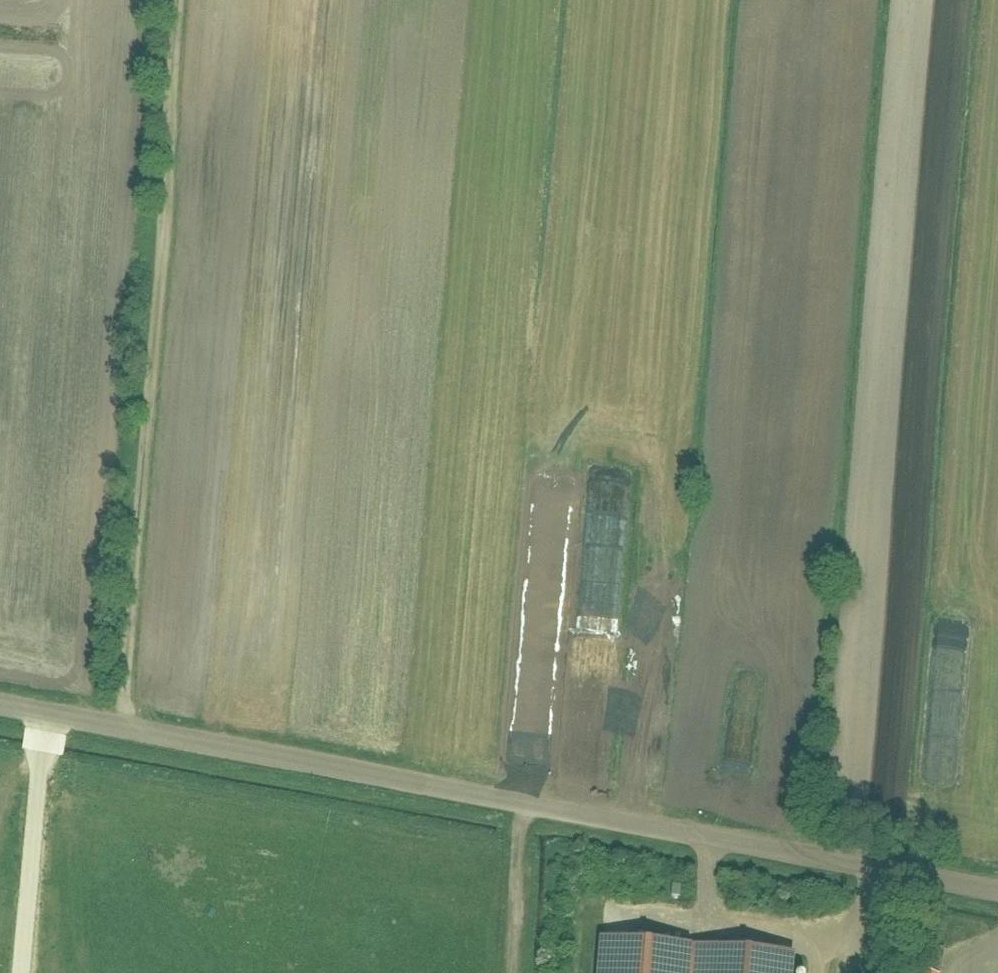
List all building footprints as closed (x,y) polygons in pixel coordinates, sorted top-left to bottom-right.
[(945,955),(913,949),(908,972),(942,972),(945,955)] [(690,951),(688,972),(789,972),(790,957),(690,951)]
